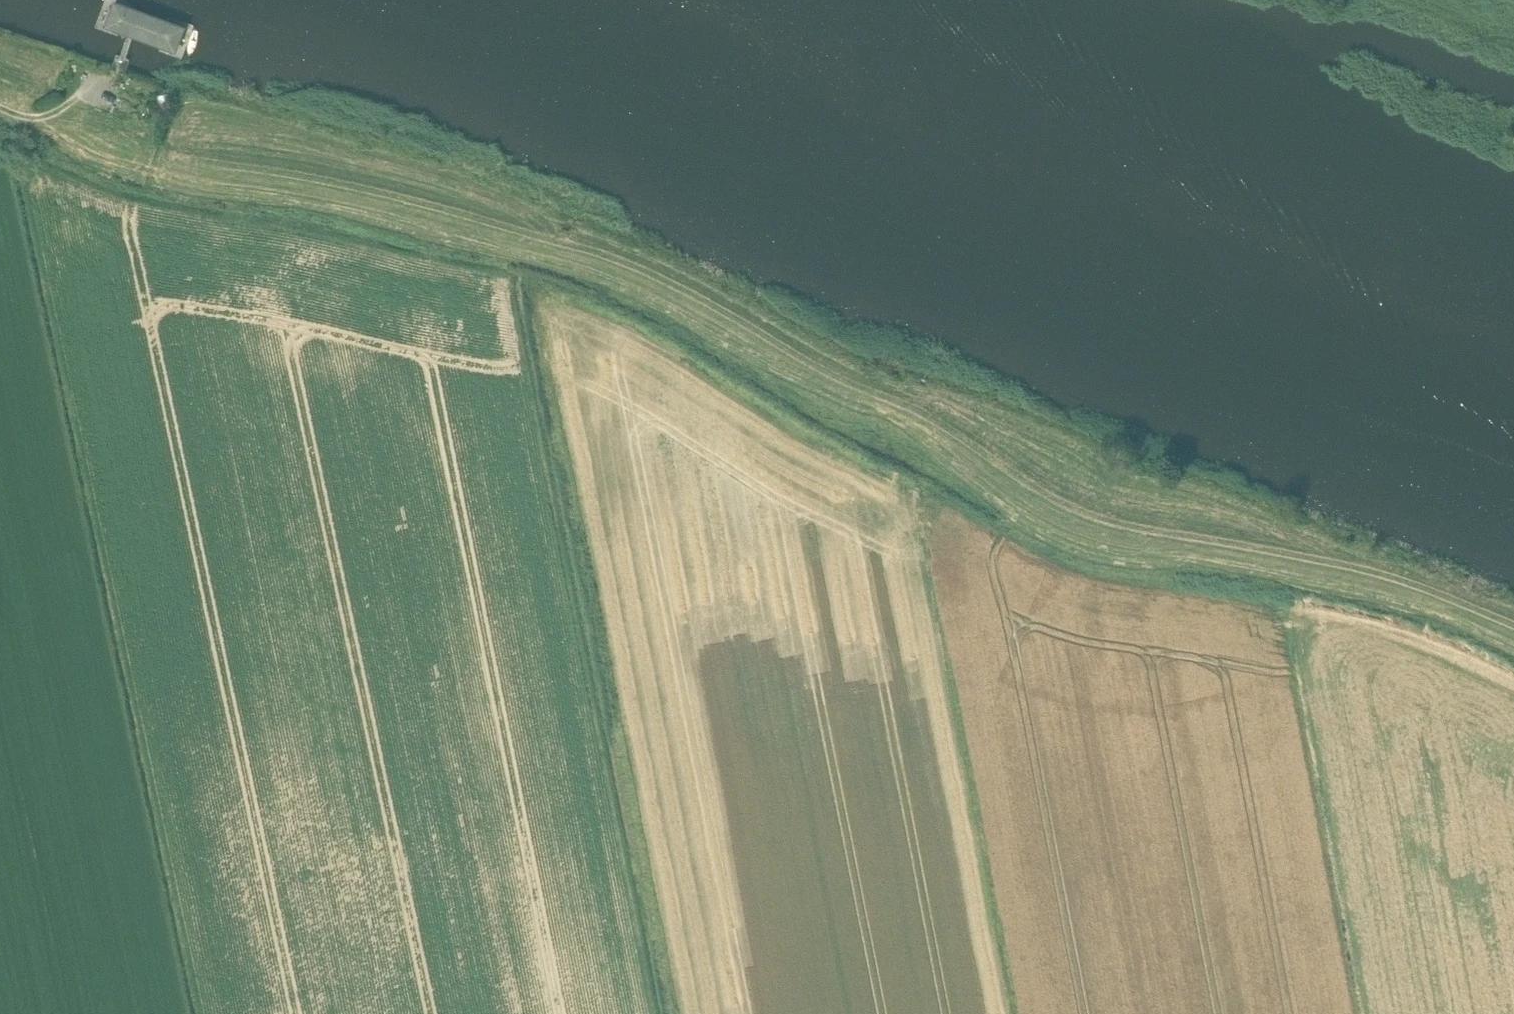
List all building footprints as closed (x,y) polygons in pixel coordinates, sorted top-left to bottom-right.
[(118,0),(107,0),(96,30),(119,38),(120,35),(161,50),(160,52),(183,61),(195,28),(118,0)]
